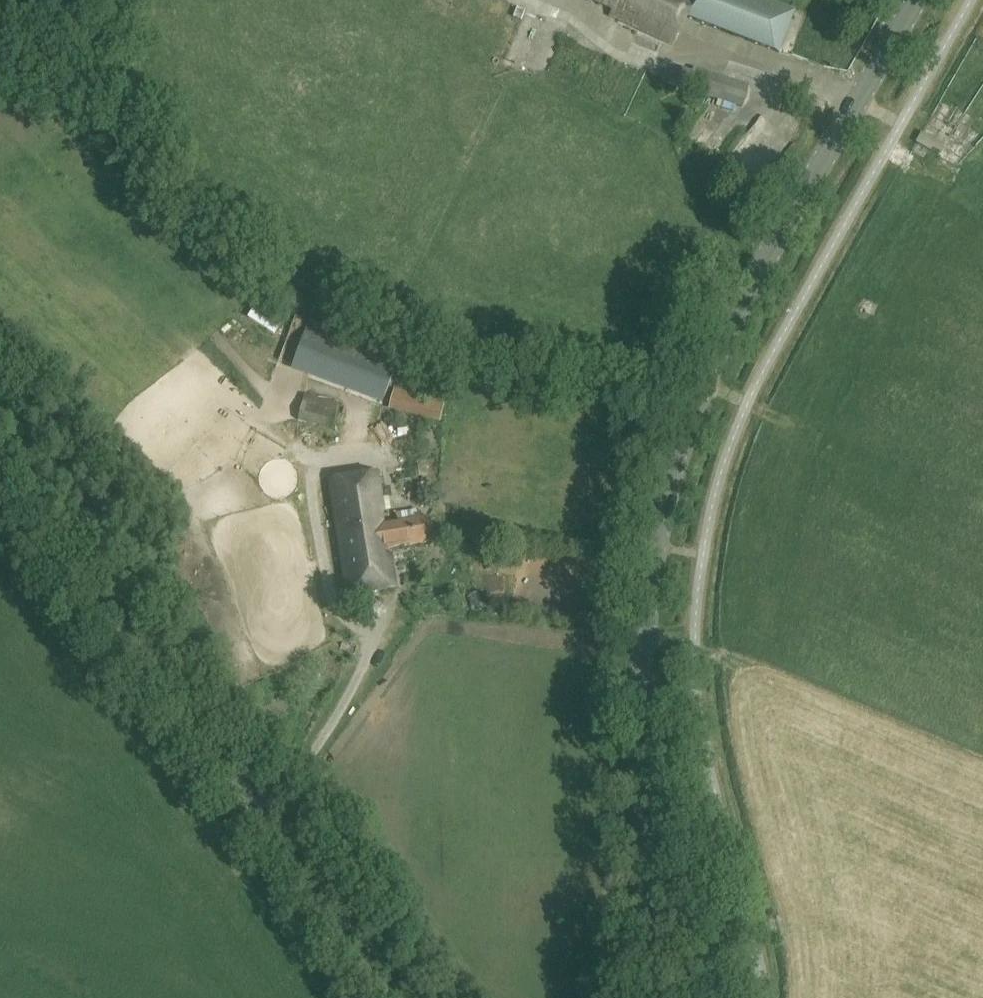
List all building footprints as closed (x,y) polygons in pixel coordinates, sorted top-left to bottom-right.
[(613,10),(610,16),(674,46),(687,18),(780,52),(794,10),(769,0),(592,0),(613,10)] [(726,145),(741,132),(734,123),(718,136),(726,145)] [(445,400),(394,387),(396,380),(318,359),(313,380),(370,396),(369,401),(389,406),(388,409),(440,422),(445,400)] [(332,430),(340,404),(305,394),(298,421),(332,430)] [(425,463),(413,464),(414,480),(427,479),(425,463)] [(385,523),(389,549),(434,542),(430,516),(385,523)]
